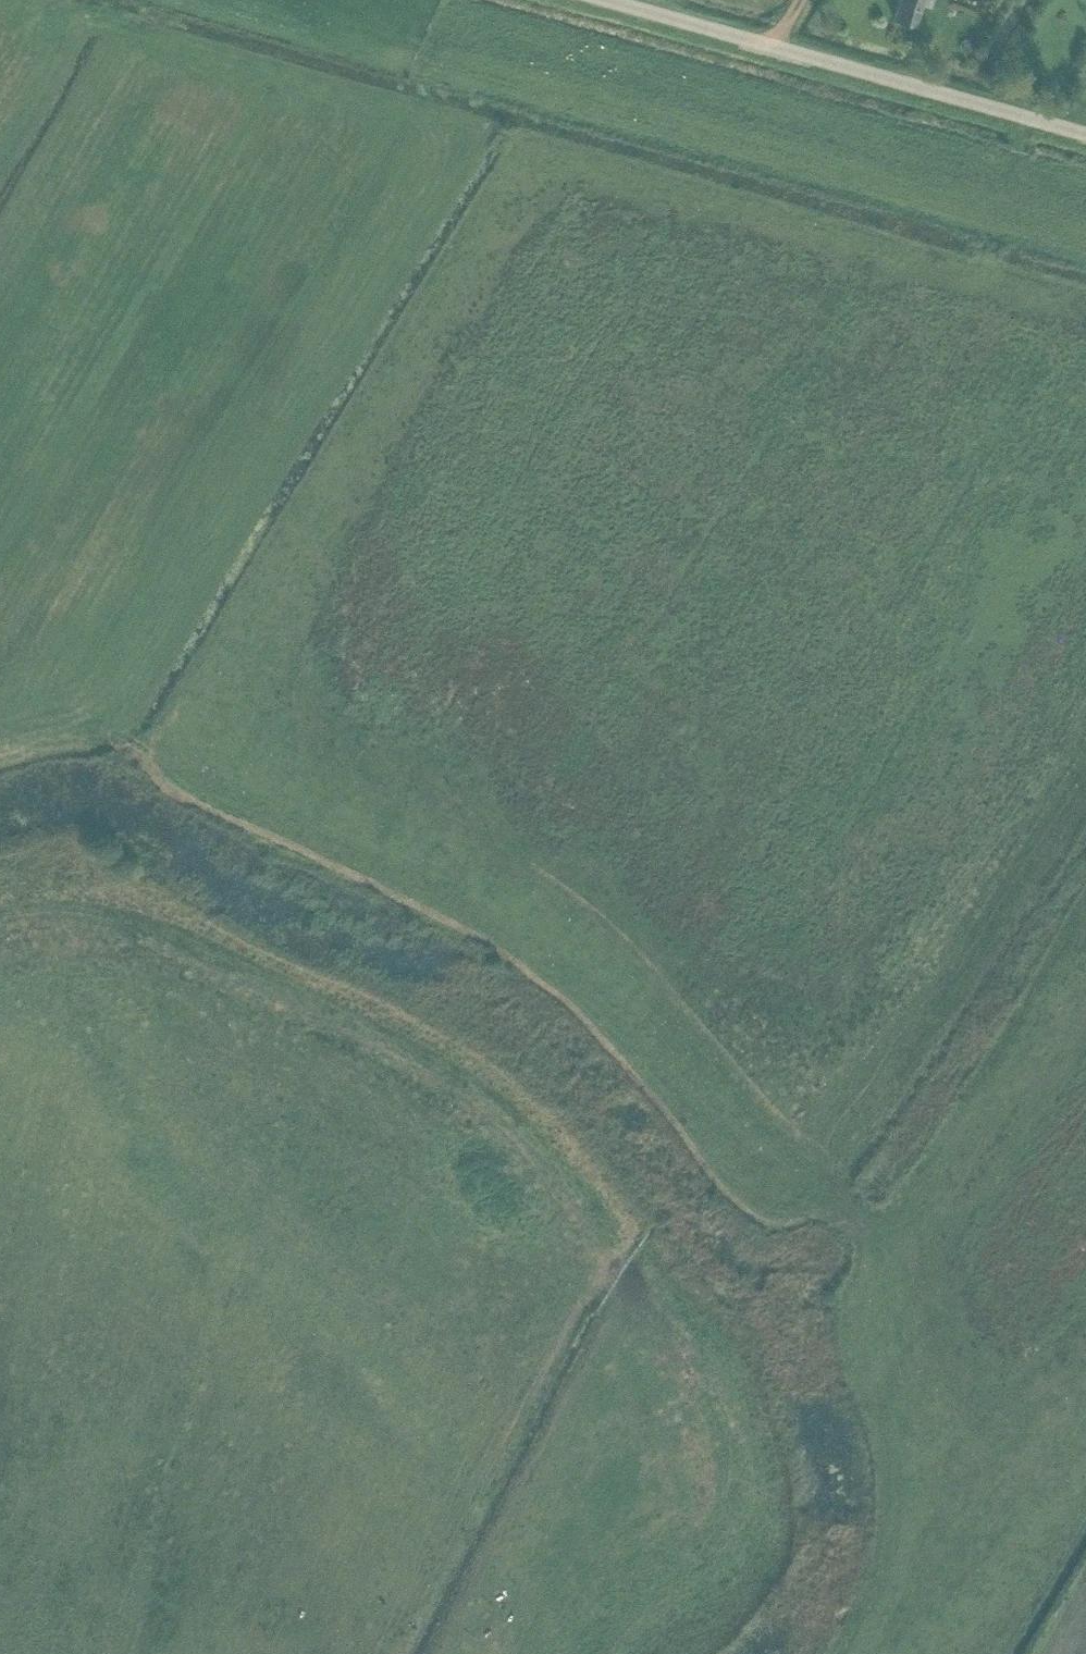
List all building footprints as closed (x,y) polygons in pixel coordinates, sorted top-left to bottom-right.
[(894,15),(915,22),(921,1),(930,4),(931,0),(899,0),(894,15)]
